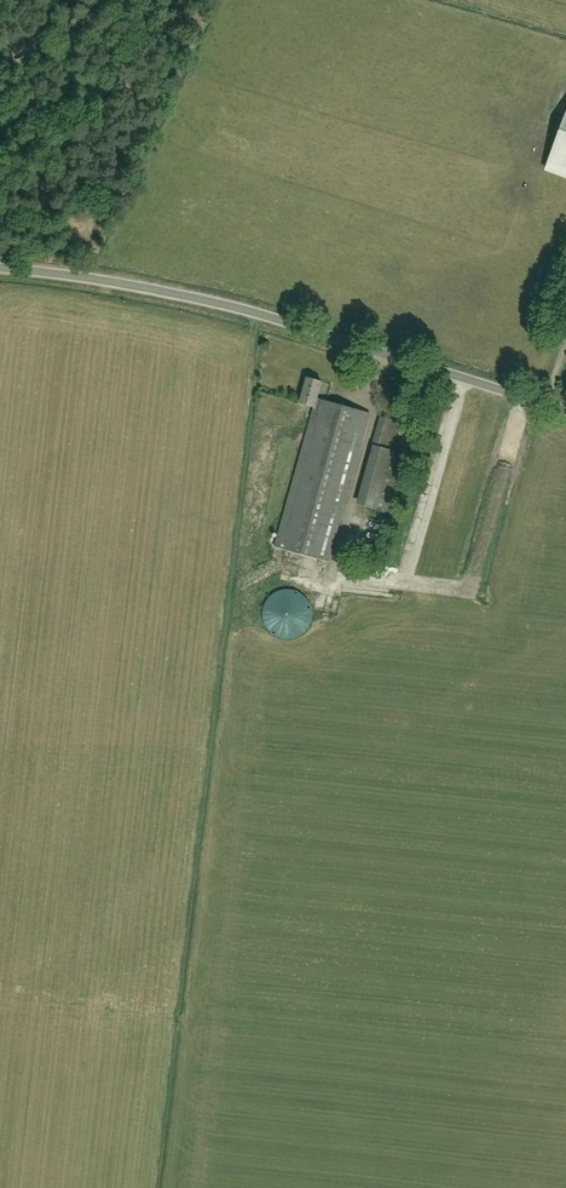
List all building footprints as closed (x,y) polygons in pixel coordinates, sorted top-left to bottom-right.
[(27,51),(15,60),(23,70),(35,62),(27,51)] [(545,169),(565,177),(565,113),(545,169)] [(314,407),(275,546),(329,561),(370,414),(328,402),(327,403),(317,401),(322,382),(308,378),(301,403),(314,407)] [(371,445),(391,451),(399,423),(379,417),(371,445)] [(513,488),(514,482),(497,478),(496,484),(513,488)] [(266,626),(268,628),(269,631),(273,635),(277,637),(280,638),(287,639),(295,638),(301,635),(306,631),(310,626),(312,620),(313,613),(311,605),(309,599),(304,596),(300,592),(296,590),(287,589),(278,591),(272,594),(269,598),(266,602),(264,606),(263,611),(263,616),(264,622),(266,626)]
